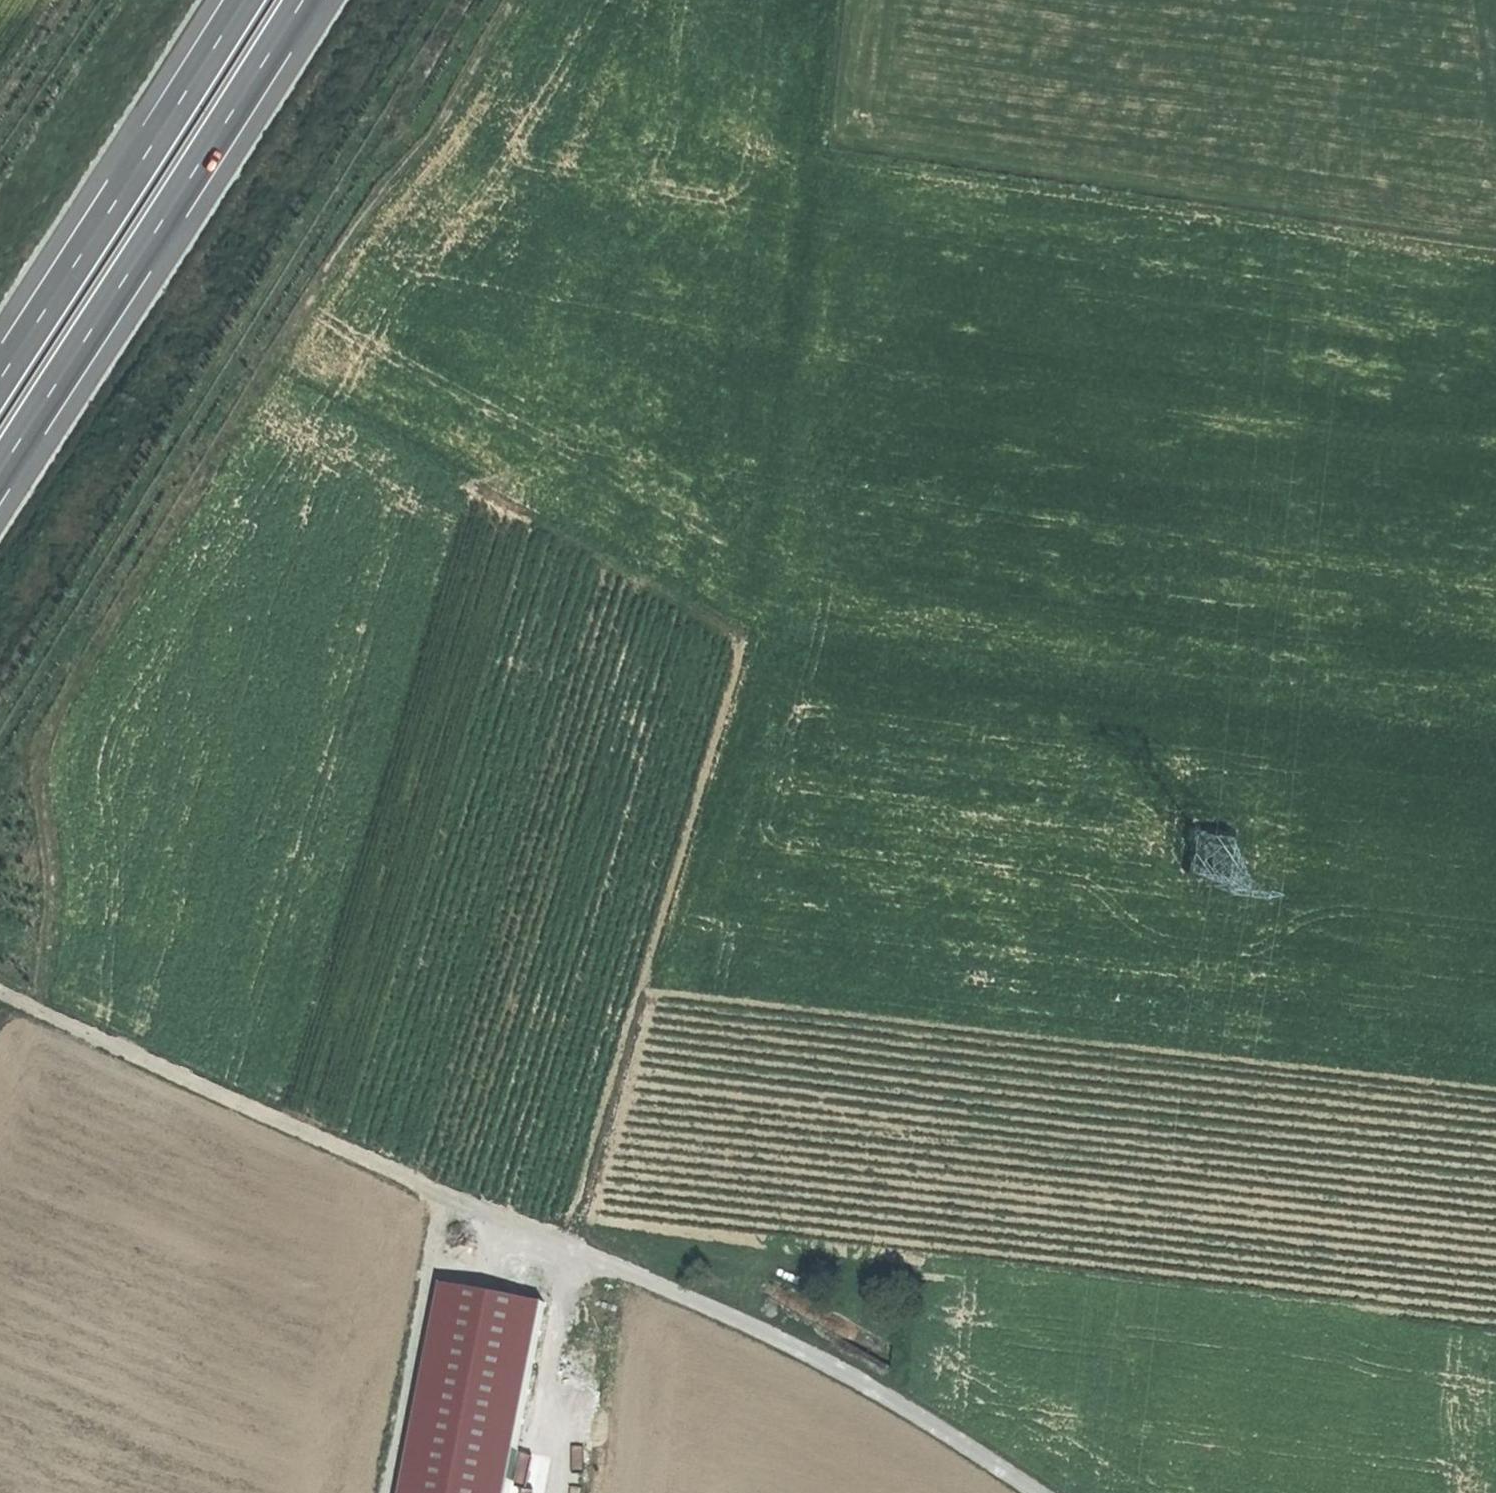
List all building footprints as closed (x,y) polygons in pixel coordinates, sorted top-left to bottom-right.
[(409,1492),(511,1492),(542,1301),(443,1285),(409,1492)]
